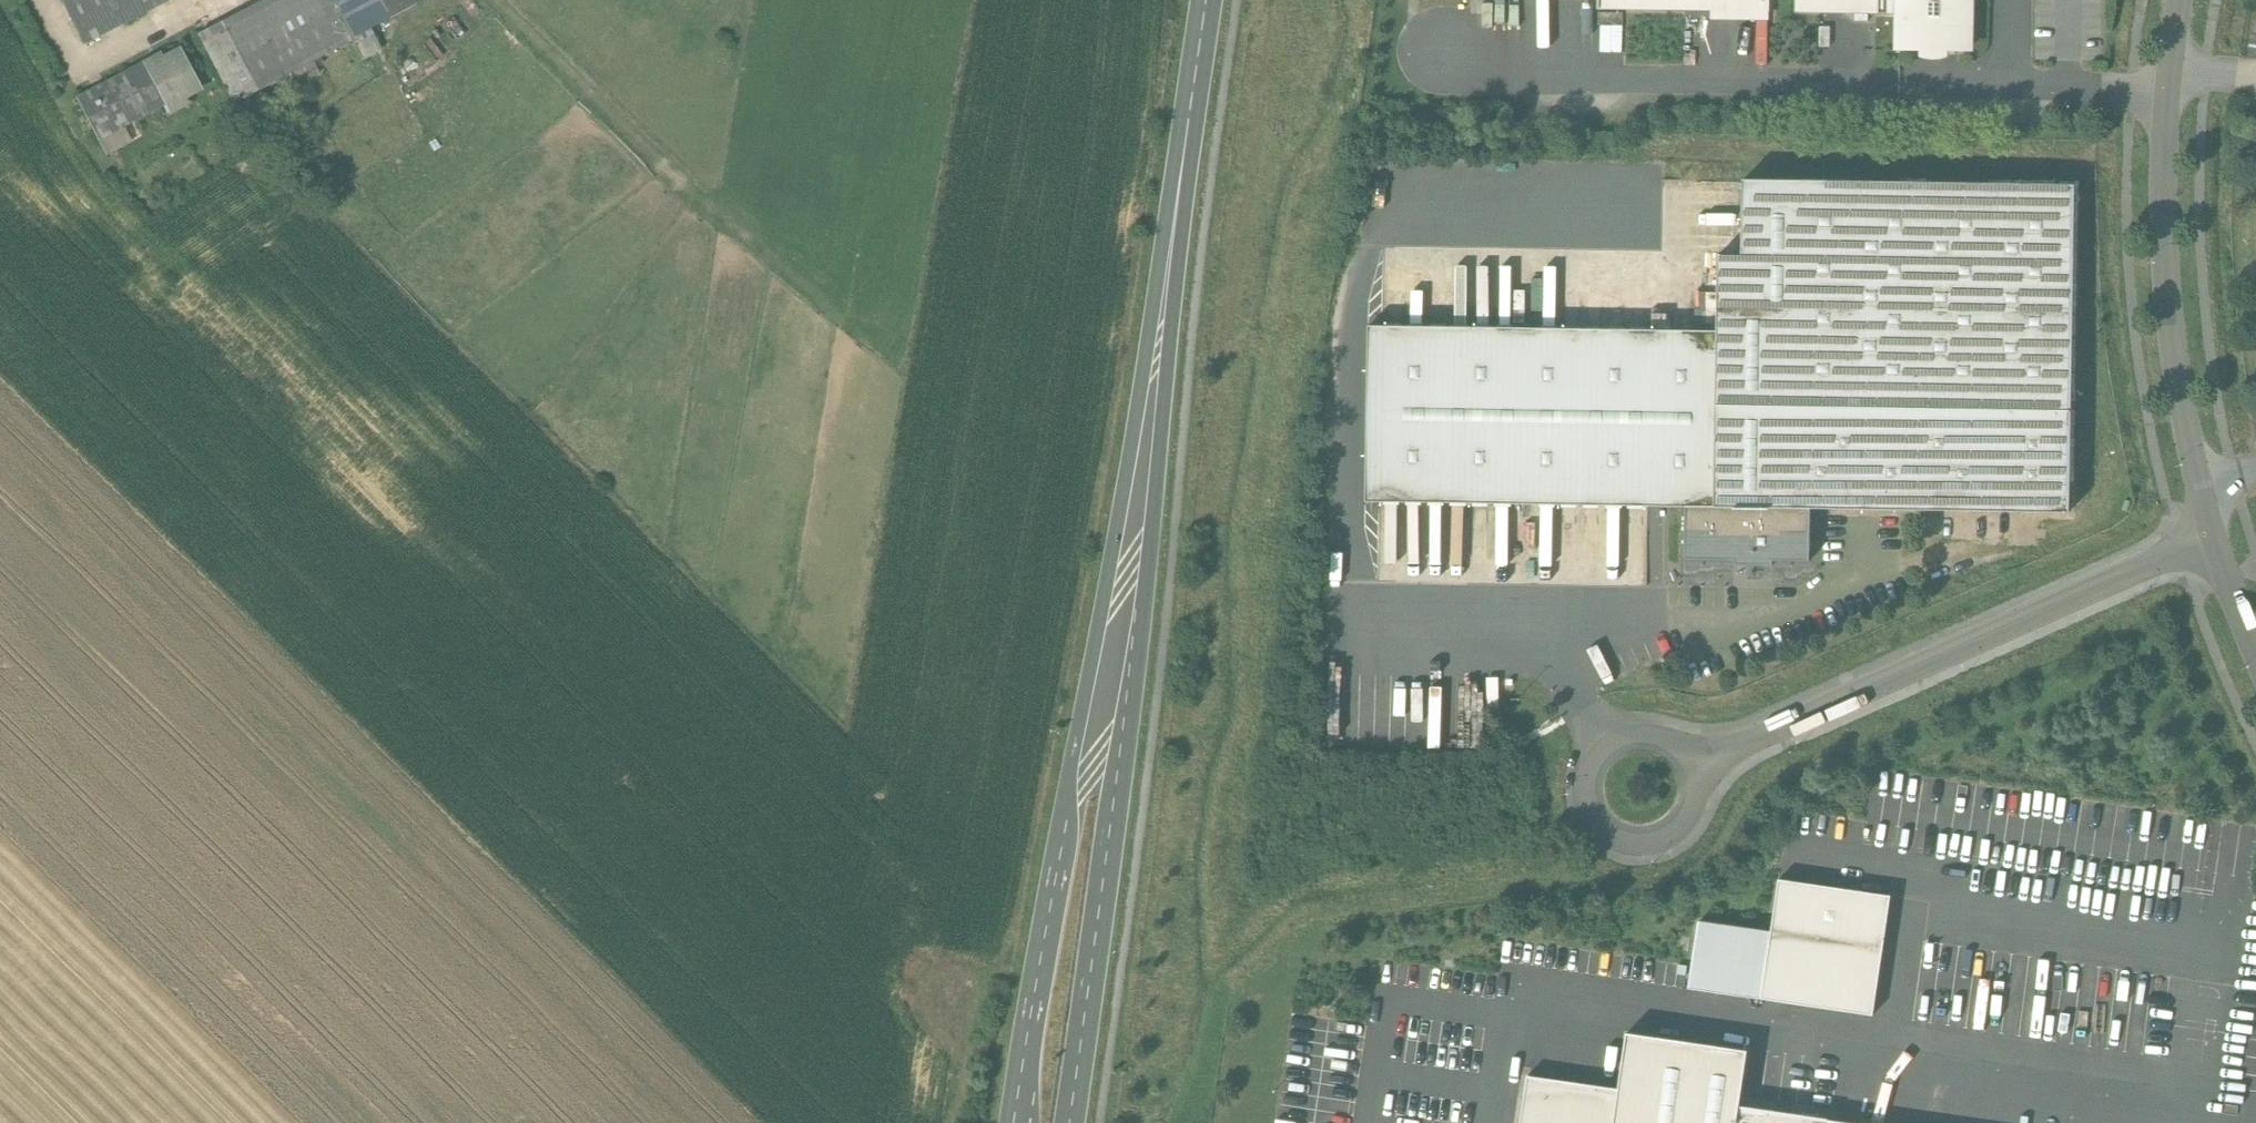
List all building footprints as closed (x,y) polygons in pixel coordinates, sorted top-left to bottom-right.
[(83,46),(172,0),(59,0),(83,46)] [(198,35),(233,103),(355,39),(354,38),(335,0),(265,0),(198,35)] [(354,38),(415,6),(412,0),(335,0),(354,38)] [(1596,9),(1769,12),(1770,0),(1596,0),(1596,9)] [(1795,14),(1900,15),(1899,51),(1969,52),(1970,0),(1796,0),(1795,14)] [(161,56),(142,65),(163,106),(168,115),(189,104),(186,100),(202,91),(181,50),(163,59),(161,56)] [(142,65),(77,99),(98,140),(163,106),(142,65)] [(1716,333),(1369,326),(1365,501),(1685,507),(1684,561),(1809,563),(1810,511),(2069,516),(2075,189),(1744,182),(1742,257),(1717,257),(1716,333)] [(1873,1018),(1891,898),(1780,881),(1772,933),(1700,922),(1690,990),(1873,1018)] [(1739,1107),(1747,1052),(1627,1034),(1619,1090),(1527,1077),(1521,1122),(1847,1122),(1739,1107)]
